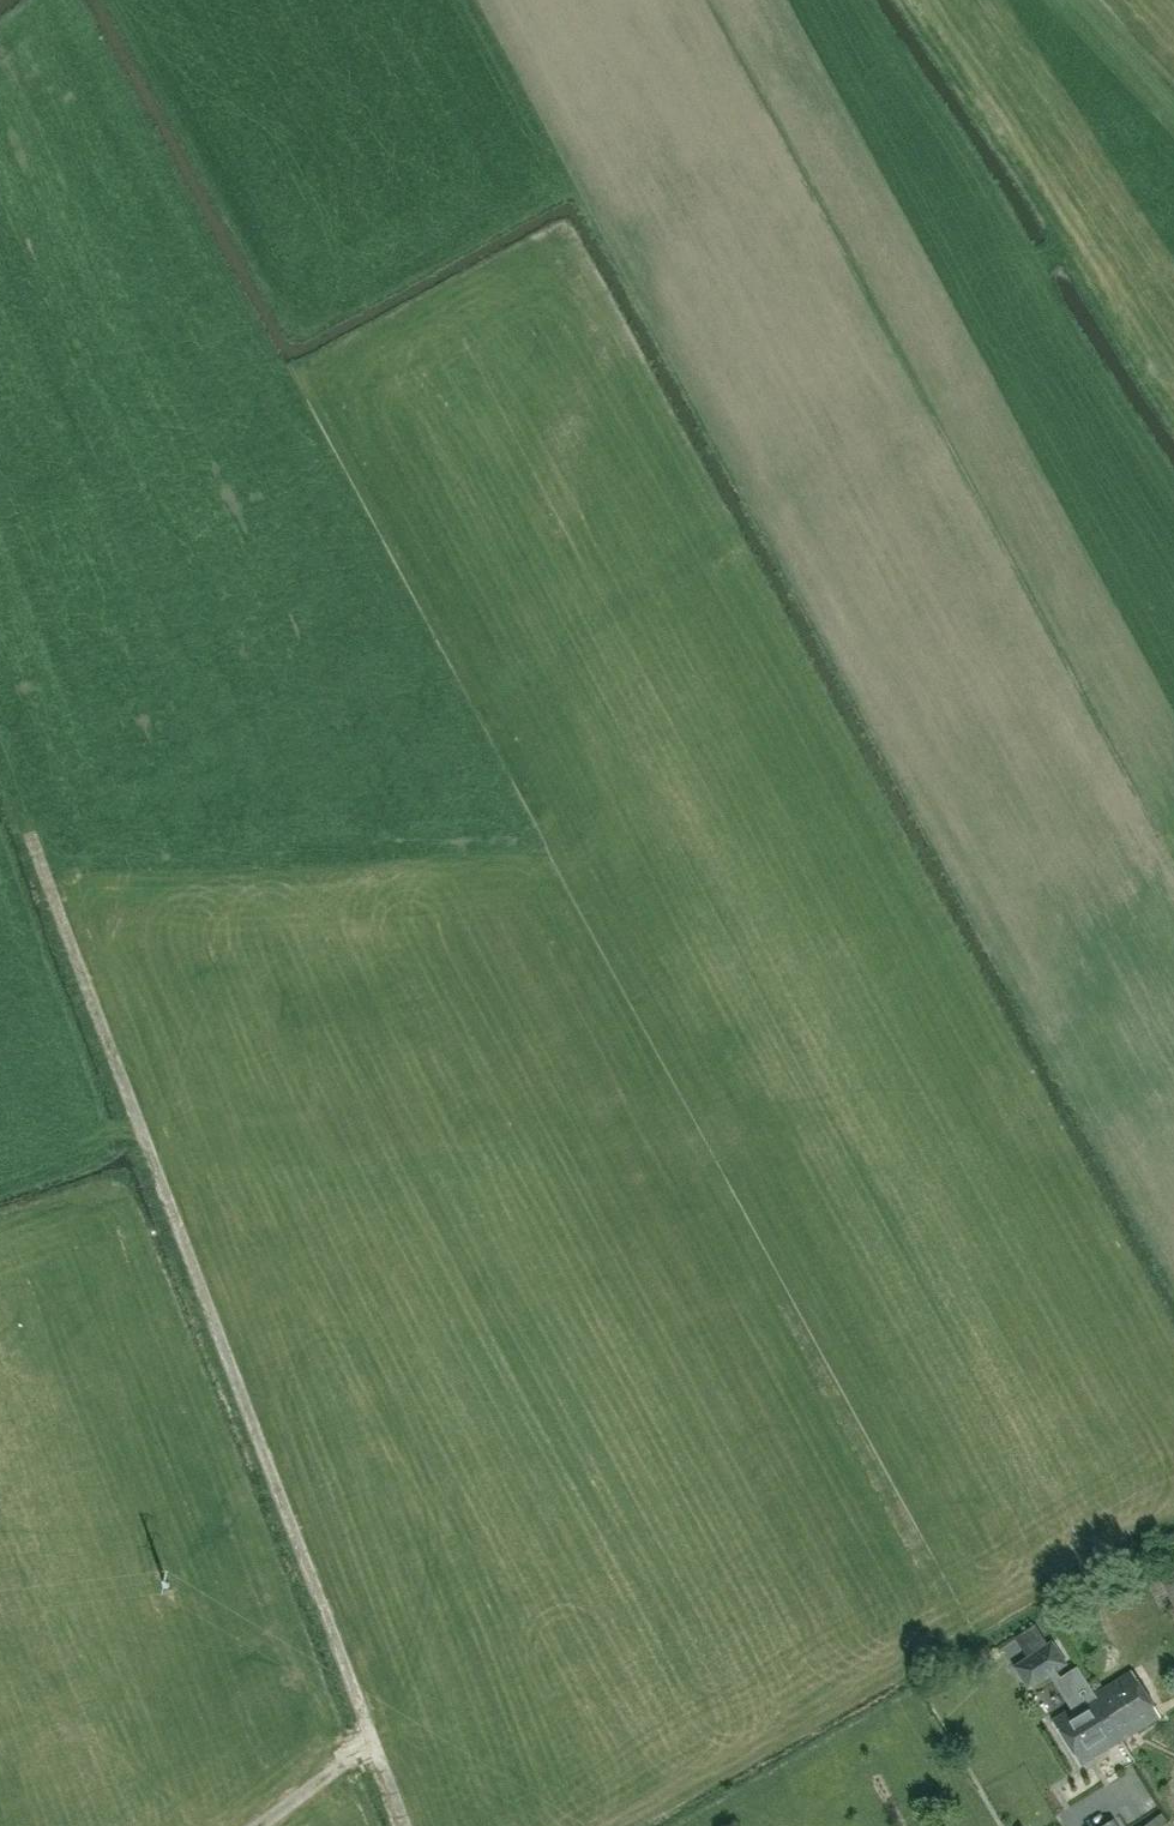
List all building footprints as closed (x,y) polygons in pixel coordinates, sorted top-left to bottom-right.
[(1157,1579),(1173,1612),(1173,1570),(1157,1579)] [(1011,1648),(1017,1659),(1044,1644),(1038,1632),(1011,1648)] [(1050,1645),(1016,1668),(1028,1686),(1062,1664),(1050,1645)] [(1107,1719),(1120,1741),(1158,1717),(1130,1672),(1093,1695),(1108,1719),(1107,1719)] [(1108,1719),(1093,1695),(1051,1721),(1079,1766),(1120,1741),(1107,1719),(1108,1719)]
